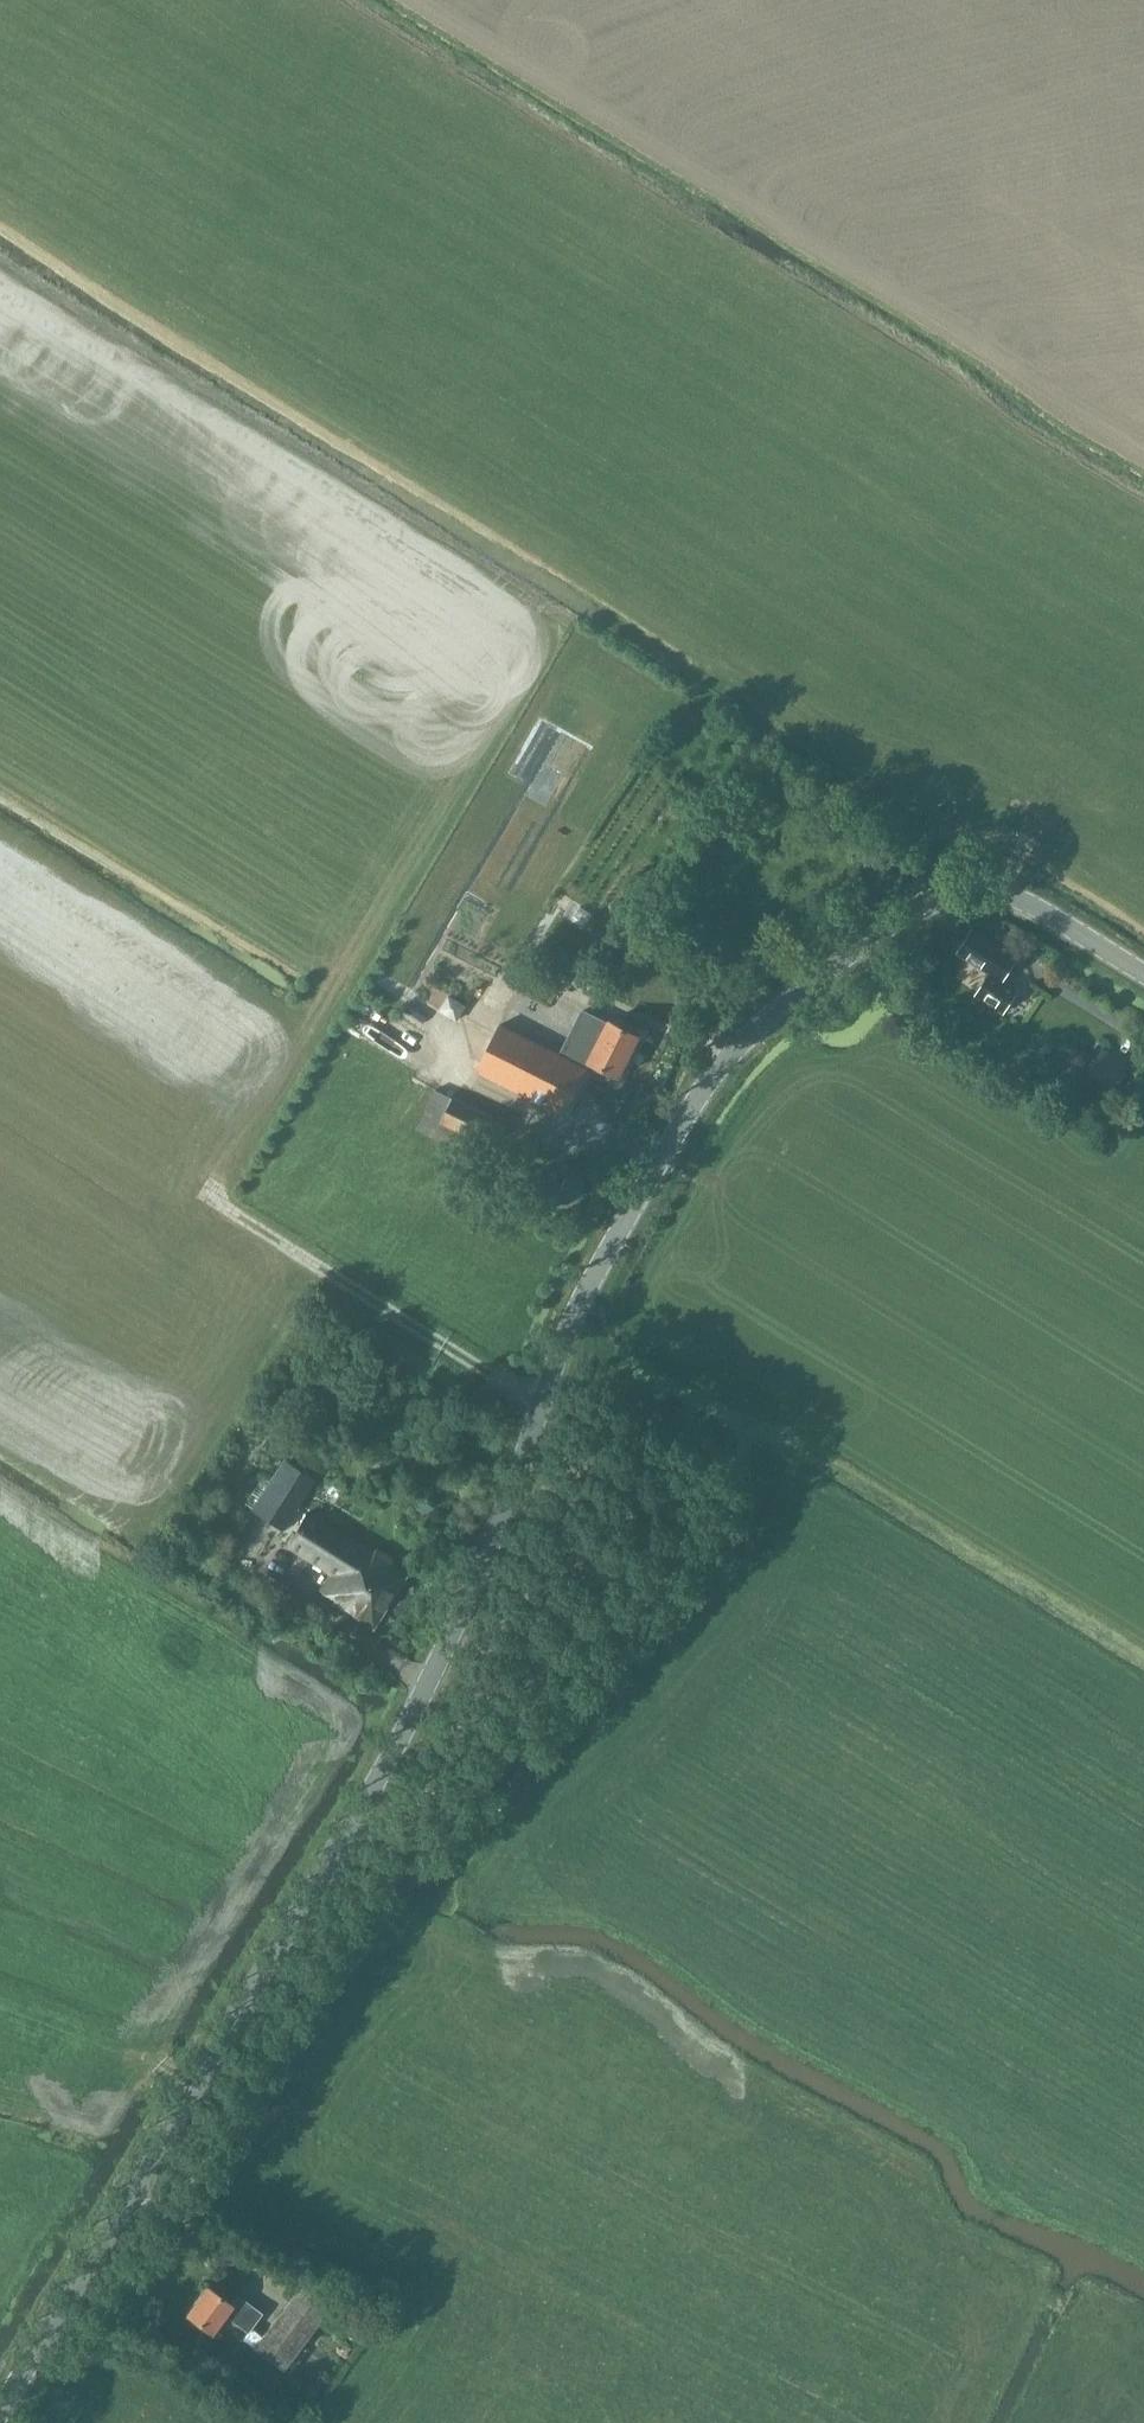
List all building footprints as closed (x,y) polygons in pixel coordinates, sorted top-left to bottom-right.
[(1005,1014),(1019,991),(1004,982),(1018,957),(1004,948),(972,929),(957,953),(990,974),(976,995),(1005,1014)] [(565,1046),(565,1047),(561,1054),(501,1023),(477,1070),(564,1114),(588,1069),(591,1063),(620,1078),(643,1035),(609,1018),(608,1022),(593,1015),(583,1010),(565,1046)] [(1104,1046),(1089,1071),(1109,1083),(1124,1058),(1104,1046)] [(474,1155),(492,1116),(436,1089),(417,1129),(452,1145),(459,1149),(474,1155)] [(283,1529),(315,1479),(284,1460),(252,1509),(283,1529)] [(374,1630),(408,1575),(392,1565),(394,1561),(382,1553),(379,1557),(354,1541),(359,1532),(312,1503),(291,1536),(337,1565),(320,1591),(347,1607),(345,1609),(351,1613),(350,1615),(374,1630)] [(284,2368),(336,2299),(306,2277),(254,2347),(284,2368)] [(248,2332),(263,2312),(238,2294),(233,2302),(207,2284),(186,2314),(212,2333),(226,2315),(248,2332)]
